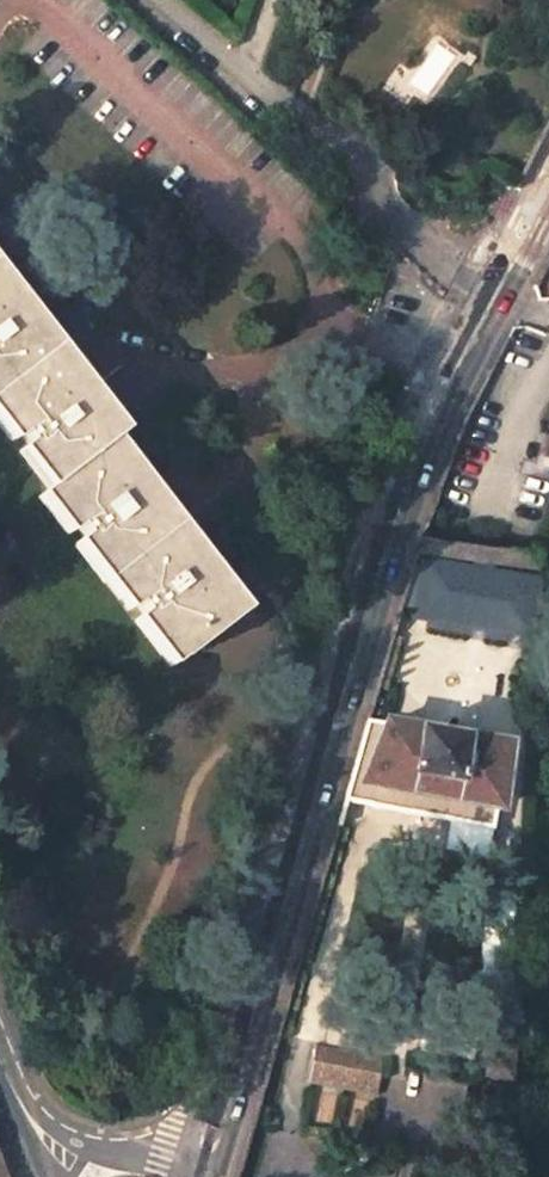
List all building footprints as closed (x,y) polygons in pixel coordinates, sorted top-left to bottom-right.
[(0,263),(0,424),(51,492),(41,499),(170,673),(246,618),(117,443),(127,435),(0,263)] [(425,544),(418,626),(524,636),(532,553),(425,544)] [(492,815),(503,751),(364,725),(341,807),(485,833),(488,815),(492,815)] [(308,1082),(374,1096),(382,1057),(358,1052),(316,1043),(308,1082)] [(509,1088),(511,1053),(484,1050),(481,1083),(507,1087),(509,1088)]
